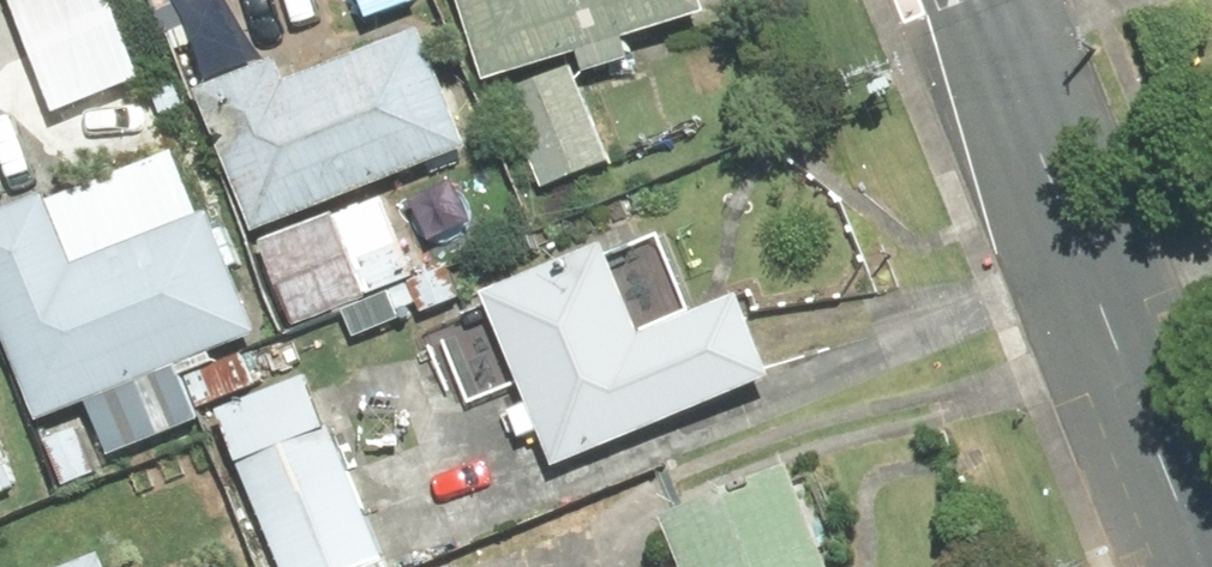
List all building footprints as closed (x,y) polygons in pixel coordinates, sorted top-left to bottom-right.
[(41,46),(136,13),(132,0),(25,0),(41,46)] [(717,0),(480,0),(505,73),(717,0)] [(474,139),(436,24),(296,70),(291,52),(222,75),(266,207),(474,139)] [(522,89),(555,184),(631,158),(598,63),(522,89)] [(269,222),(302,316),(437,269),(404,176),(269,222)] [(278,328),(233,198),(92,247),(68,177),(0,201),(0,294),(41,410),(278,328)] [(503,284),(565,460),(798,379),(765,283),(674,315),(646,234),(503,284)] [(224,403),(282,566),(367,566),(398,556),(331,366),(224,403)] [(31,486),(0,397),(0,497),(31,486)] [(667,500),(690,566),(850,566),(809,451),(667,500)] [(47,566),(123,566),(113,541),(47,566)]
